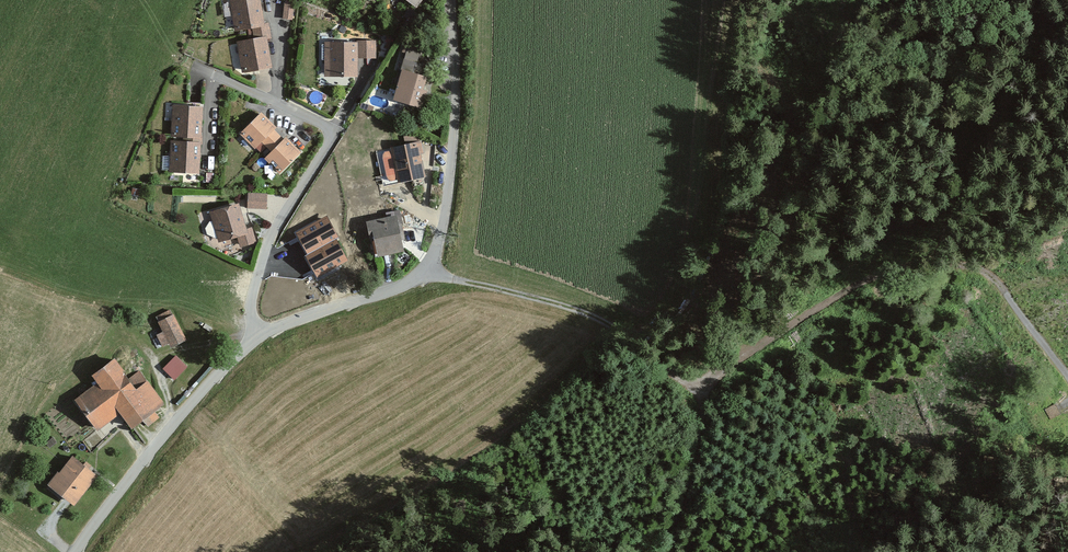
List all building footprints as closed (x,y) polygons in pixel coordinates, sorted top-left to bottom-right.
[(232,3),(238,34),(250,32),(251,38),(271,34),(270,25),(267,26),(263,0),(251,0),(232,3)] [(420,13),(429,0),(403,0),(420,13)] [(297,5),(286,4),(284,22),(295,23),(297,5)] [(271,34),(251,38),(252,43),(239,45),(245,76),(275,71),(270,43),(273,43),(271,34)] [(378,63),(379,44),(359,44),(359,45),(328,45),(327,81),(363,81),(363,63),(378,63)] [(420,52),(410,49),(409,52),(405,50),(402,60),(406,61),(403,73),(405,74),(396,102),(426,112),(437,79),(423,74),(426,66),(420,64),(423,55),(419,54),(420,52)] [(206,109),(175,107),(173,136),(176,136),(176,140),(204,141),(206,109)] [(280,130),(265,115),(243,137),(259,152),(266,146),(269,149),(282,138),(277,133),(280,130)] [(422,136),(406,139),(408,147),(393,150),(400,187),(430,181),(422,136)] [(282,138),(269,149),(274,154),(267,161),(282,177),(305,155),(289,139),(286,142),(282,138)] [(173,143),(172,174),(203,175),(204,141),(176,140),(176,143),(173,143)] [(270,196),(251,195),(250,211),(269,212),(270,196)] [(249,232),(242,207),(212,215),(221,245),(239,239),(243,250),(259,245),(254,230),(249,232)] [(402,212),(388,215),(389,220),(371,223),(375,243),(379,242),(383,259),(410,254),(402,212)] [(327,216),(296,233),(307,254),(336,239),(339,238),(327,216)] [(336,239),(307,254),(304,256),(315,277),(347,261),(336,239)] [(174,313),(159,319),(166,334),(158,338),(164,351),(171,347),(173,352),(188,345),(174,313)] [(175,379),(189,365),(176,353),(163,367),(175,379)] [(133,377),(120,360),(98,376),(103,384),(81,401),(103,430),(124,414),(135,429),(146,421),(151,428),(164,419),(159,412),(168,406),(142,371),(133,377)] [(1060,414),(1055,404),(1045,409),(1050,419),(1060,414)] [(102,475),(76,456),(63,473),(61,471),(51,485),(78,506),(102,475)]
